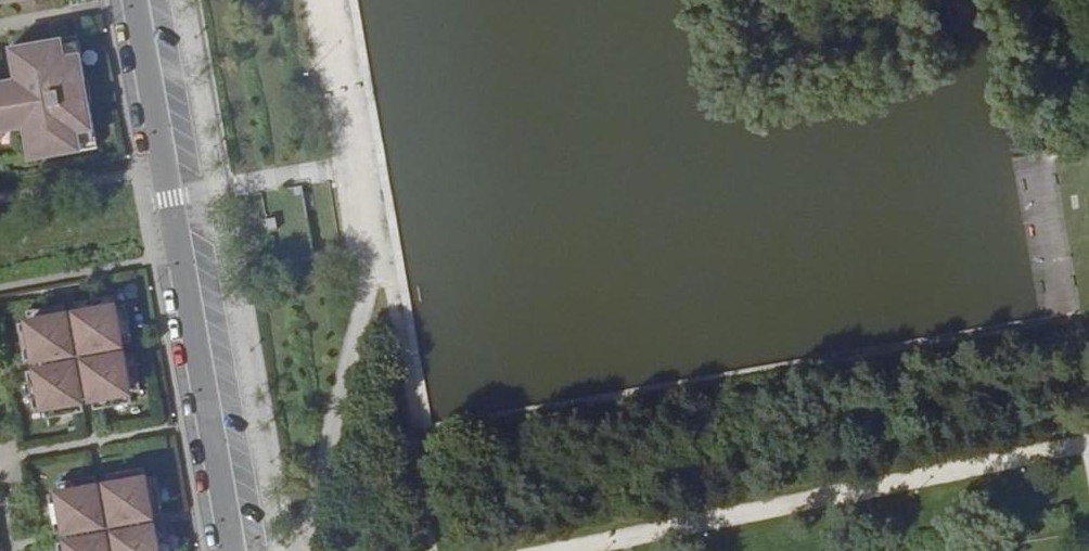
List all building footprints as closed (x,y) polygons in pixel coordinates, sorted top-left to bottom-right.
[(0,83),(0,133),(24,128),(30,160),(98,149),(89,99),(81,100),(79,87),(86,86),(78,36),(10,48),(16,80),(0,83)] [(86,86),(79,87),(81,100),(89,99),(86,86)] [(94,409),(131,401),(129,391),(140,389),(133,352),(122,354),(120,343),(132,341),(125,304),(114,305),(112,295),(75,302),(77,313),(66,315),(64,303),(27,310),(28,321),(18,323),(25,360),(36,358),(38,369),(27,371),(33,408),(44,406),(46,417),(83,410),(81,398),(92,396),(94,409)] [(165,526),(153,528),(151,518),(163,516),(156,479),(145,480),(143,470),(106,476),(108,488),(98,490),(96,478),(58,484),(60,495),(49,498),(56,534),(68,533),(69,544),(58,545),(59,550),(169,550),(165,526)]
